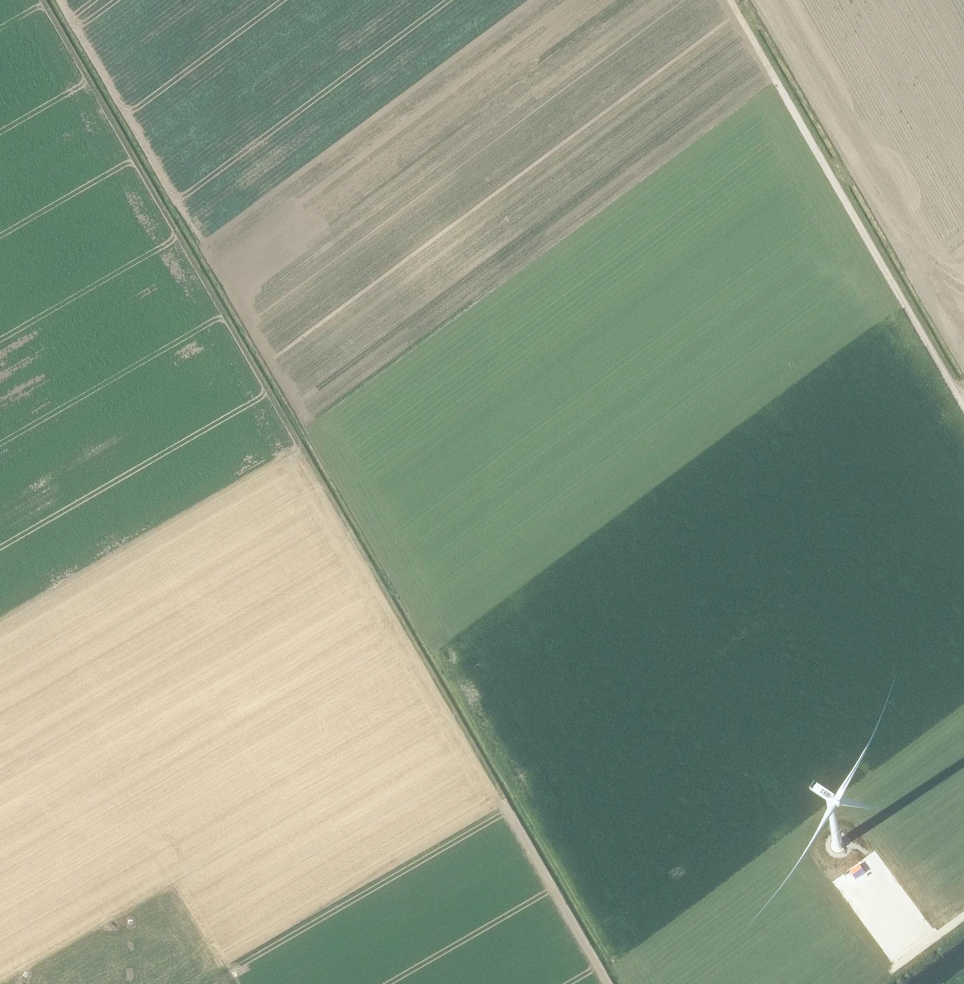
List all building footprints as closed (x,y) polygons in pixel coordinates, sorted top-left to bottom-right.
[(828,845),(828,846),(828,847),(828,848),(828,849),(829,851),(830,852),(830,853),(831,853),(832,854),(834,855),(835,855),(836,856),(837,856),(838,856),(840,856),(841,855),(842,855),(843,854),(844,853),(845,853),(846,852),(847,851),(847,849),(847,848),(848,847),(848,846),(848,844),(847,843),(847,842),(847,841),(846,840),(845,839),(844,838),(843,837),(842,837),(841,836),(840,836),(838,836),(837,836),(836,836),(835,836),(834,837),(832,837),(831,838),(830,839),(830,840),(829,841),(828,842),(828,843),(828,845)]
